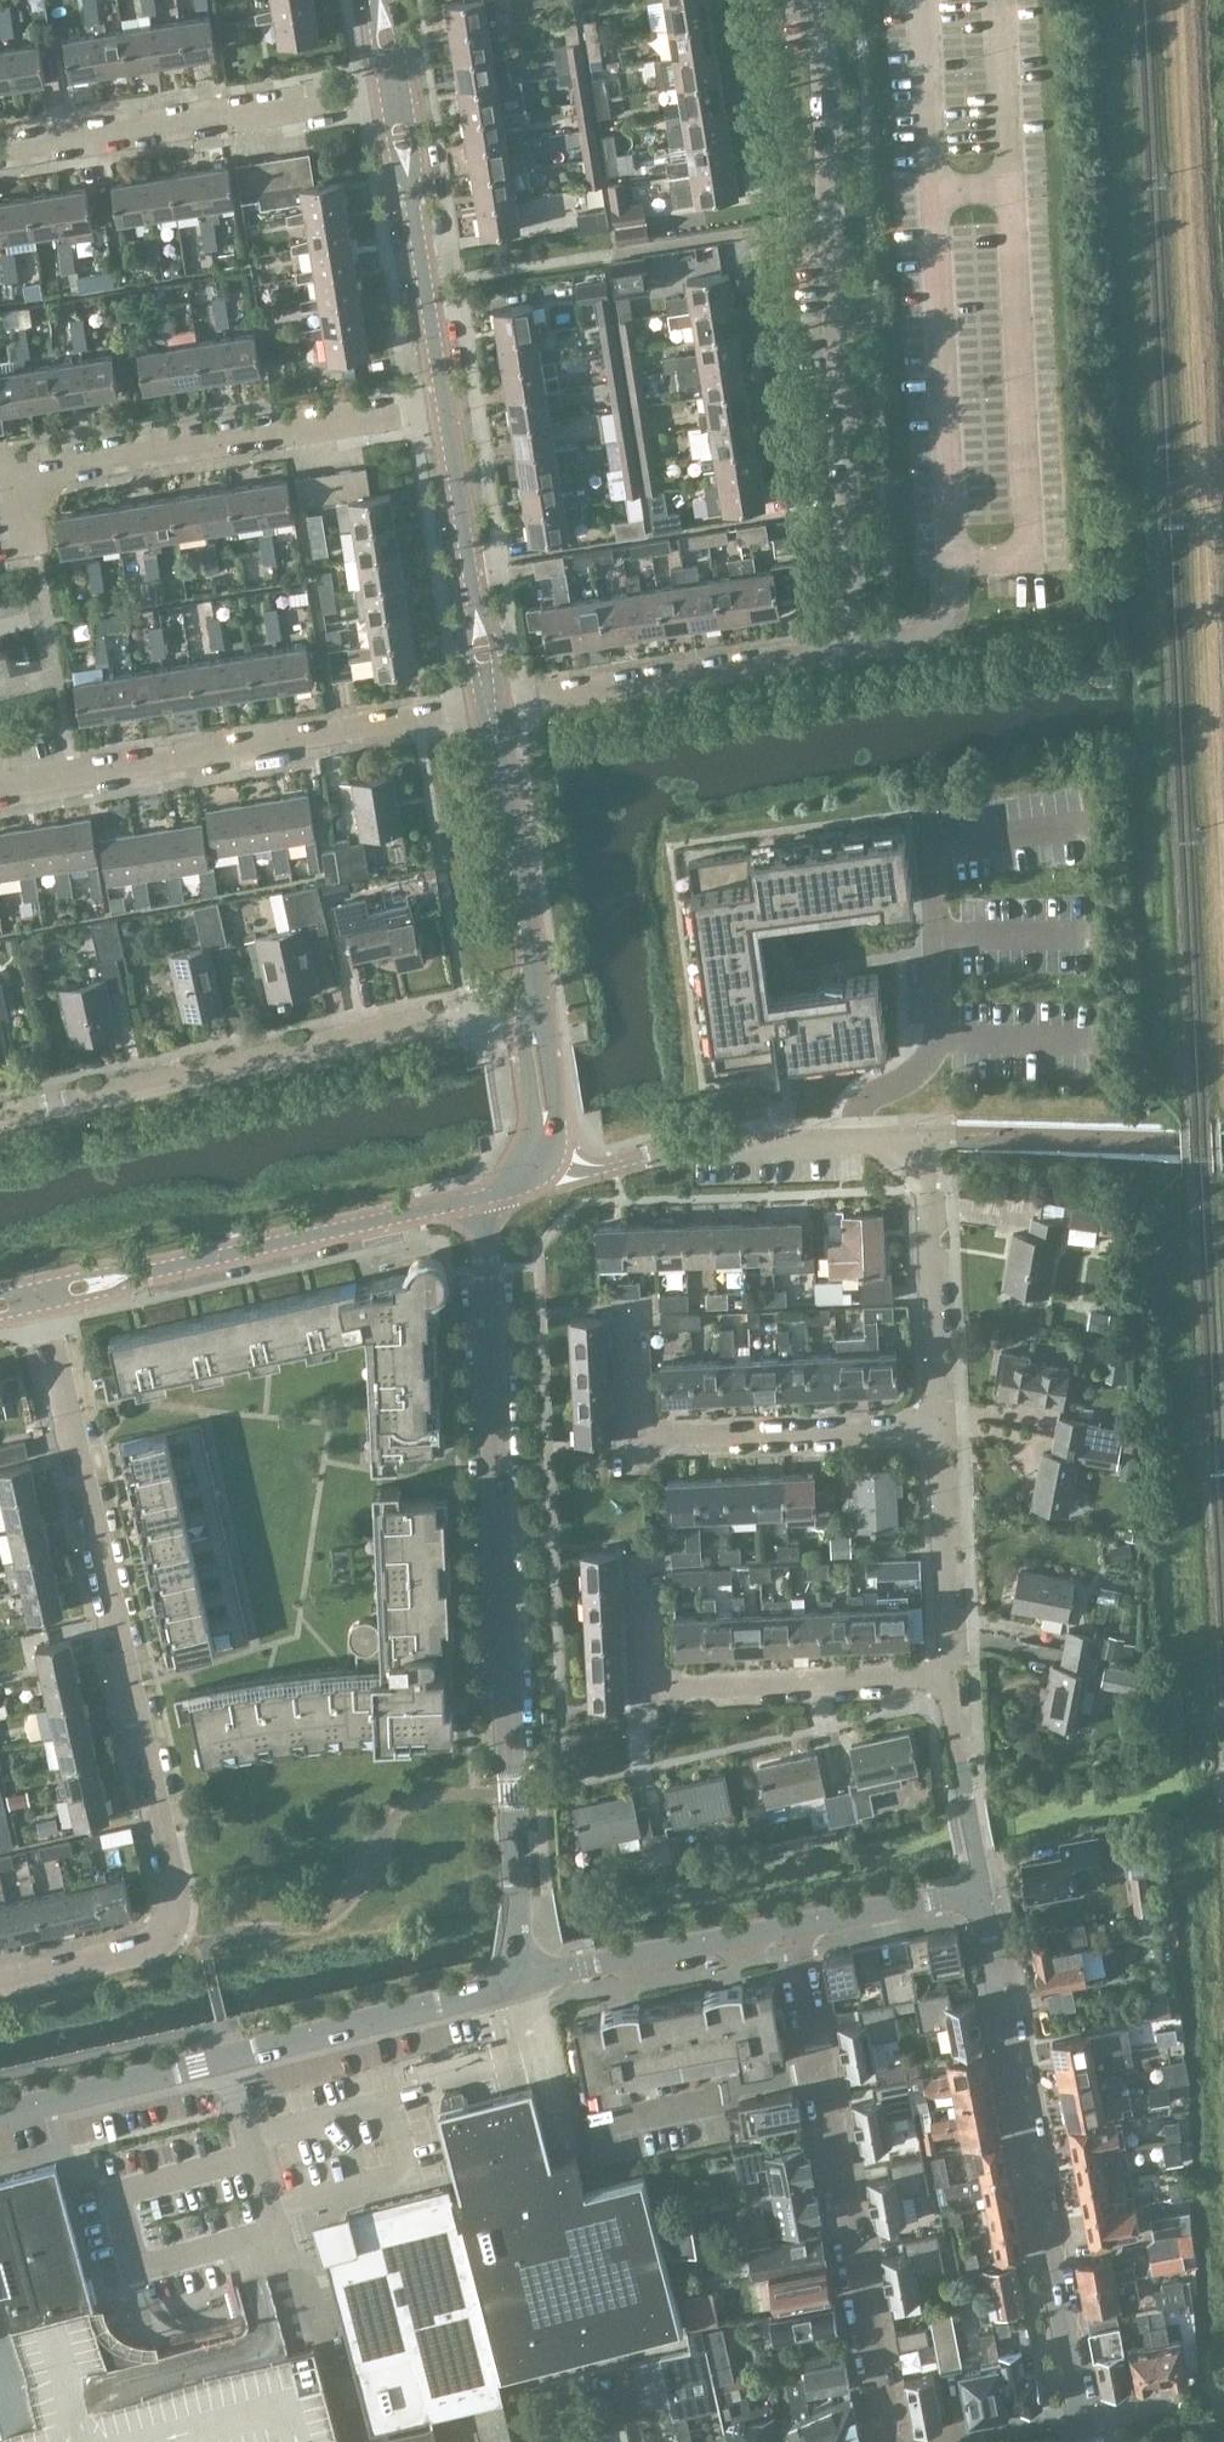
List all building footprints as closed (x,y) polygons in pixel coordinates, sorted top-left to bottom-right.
[(155,0),(141,0),(143,15),(149,14),(157,12),(155,0)] [(313,0),(271,0),(273,7),(273,13),(314,6),(313,0)] [(444,1),(449,31),(487,25),(487,27),(500,25),(499,24),(509,23),(508,12),(487,16),(484,0),(452,0),(444,1)] [(709,18),(706,0),(646,0),(650,27),(658,26),(709,18)] [(98,16),(96,2),(83,4),(85,18),(98,16)] [(11,15),(10,6),(0,7),(0,17),(11,15)] [(254,13),(255,16),(256,22),(274,19),(278,42),(319,36),(314,6),(273,13),(273,7),(254,13)] [(157,12),(149,14),(157,63),(185,58),(179,21),(159,24),(157,12)] [(129,67),(157,63),(149,14),(143,15),(145,26),(123,30),(129,67)] [(11,15),(0,17),(0,37),(14,35),(11,15)] [(179,21),(185,58),(215,53),(209,16),(179,21)] [(583,21),(586,40),(599,38),(596,18),(583,21)] [(662,55),(714,47),(709,18),(658,26),(662,55)] [(100,72),(129,67),(123,30),(106,33),(104,21),(93,23),(94,35),(100,72)] [(564,24),(567,43),(579,41),(576,22),(564,24)] [(491,53),(487,27),(487,25),(449,31),(453,60),(491,53)] [(100,72),(94,35),(65,39),(71,76),(100,72)] [(599,38),(586,40),(589,59),(601,57),(599,38)] [(579,41),(567,43),(570,63),(582,61),(579,41)] [(38,43),(9,48),(15,85),(44,81),(38,43)] [(718,75),(714,47),(662,55),(661,55),(661,57),(654,59),(658,88),(677,85),(677,82),(718,75)] [(0,50),(0,88),(15,85),(9,48),(0,50)] [(453,60),(458,88),(511,79),(510,69),(509,69),(506,51),(491,53),(453,60)] [(575,101),(589,98),(585,70),(570,72),(575,101)] [(665,116),(682,114),(681,111),(723,104),(718,75),(677,82),(677,85),(680,100),(663,102),(665,116)] [(592,78),(595,98),(607,96),(604,76),(592,78)] [(511,79),(458,88),(463,117),(500,111),(524,107),(522,93),(520,78),(511,79)] [(607,96),(595,98),(598,117),(610,115),(607,96)] [(594,128),(589,98),(575,101),(579,130),(594,128)] [(727,133),(723,104),(681,111),(682,114),(665,116),(670,142),(686,140),(727,133)] [(500,111),(463,117),(467,146),(525,136),(524,125),(503,128),(500,111)] [(732,162),(727,133),(686,140),(689,157),(666,161),(668,172),(732,162)] [(601,136),(604,156),(617,154),(613,134),(601,136)] [(526,138),(525,136),(467,146),(472,174),(509,169),(510,170),(534,166),(529,137),(526,138)] [(582,139),(585,158),(597,156),(594,137),(582,139)] [(308,150),(293,153),(298,182),(313,180),(308,150)] [(279,155),(284,185),(298,182),(293,153),(279,155)] [(617,154),(604,156),(607,175),(619,173),(617,154)] [(269,187),(281,185),(284,185),(279,155),(264,157),(269,187)] [(597,156),(585,158),(588,178),(600,176),(597,156)] [(264,157),(249,160),(254,189),(269,187),(264,157)] [(254,189),(249,160),(235,162),(240,192),(254,189)] [(741,176),(734,177),(732,162),(668,172),(670,189),(689,186),(691,201),(737,195),(737,193),(744,192),(741,176)] [(197,168),(203,205),(205,218),(199,219),(202,233),(215,231),(213,221),(219,220),(217,203),(233,201),(227,163),(197,168)] [(197,168),(169,173),(175,210),(203,205),(197,168)] [(472,174),(476,203),(532,194),(531,186),(513,188),(510,170),(509,169),(472,174)] [(643,183),(640,170),(605,180),(611,201),(629,195),(627,187),(643,183)] [(140,177),(147,215),(175,210),(169,173),(140,177)] [(116,219),(147,215),(140,177),(110,182),(116,219)] [(269,187),(254,189),(240,192),(241,201),(259,198),(261,207),(302,201),(303,207),(304,213),(344,207),(340,178),(313,182),(313,180),(298,182),(284,185),(281,185),(269,187)] [(588,206),(604,203),(601,185),(585,187),(588,206)] [(85,186),(56,191),(62,228),(64,241),(57,242),(59,255),(73,253),(71,241),(94,237),(85,186)] [(56,191),(27,196),(33,233),(62,228),(56,191)] [(532,194),(476,203),(481,233),(519,227),(514,199),(532,197),(532,194)] [(0,200),(0,207),(5,238),(7,250),(1,251),(2,264),(16,262),(14,250),(18,249),(15,236),(33,233),(27,196),(0,200)] [(619,243),(651,238),(651,237),(645,201),(614,206),(619,243)] [(308,242),(349,236),(344,207),(304,213),(303,207),(285,212),(287,220),(304,217),(307,236),(308,242)] [(605,209),(576,214),(579,230),(608,226),(605,209)] [(676,214),(678,225),(701,222),(700,211),(676,214)] [(144,242),(158,240),(156,226),(142,228),(144,242)] [(215,231),(202,233),(204,250),(218,248),(215,231)] [(354,264),(349,236),(308,242),(307,236),(289,241),(291,250),(310,247),(312,265),(313,271),(354,264)] [(161,257),(158,240),(144,242),(147,259),(161,257)] [(73,253),(59,255),(62,273),(75,271),(73,253)] [(612,279),(615,296),(649,291),(643,257),(610,262),(612,279)] [(18,279),(16,262),(2,264),(5,281),(18,279)] [(317,300),(358,293),(354,264),(313,271),(312,265),(294,270),(295,278),(314,275),(316,293),(317,300)] [(665,297),(667,310),(731,299),(727,269),(685,276),(688,294),(665,297)] [(35,275),(19,276),(19,293),(35,293),(35,275)] [(605,295),(602,280),(575,283),(577,298),(605,295)] [(363,322),(358,293),(317,300),(316,293),(299,299),(300,307),(318,305),(321,323),(322,328),(363,322)] [(211,297),(214,313),(227,310),(225,295),(211,297)] [(736,328),(731,299),(667,310),(669,327),(692,323),(694,335),(736,328)] [(493,308),(497,337),(547,329),(546,319),(533,321),(530,302),(493,308)] [(157,321),(170,319),(168,304),(154,306),(157,321)] [(227,310),(214,313),(216,328),(230,325),(227,310)] [(636,315),(618,317),(619,320),(618,320),(622,347),(636,345),(632,318),(636,317),(636,315)] [(69,319),(71,335),(85,332),(83,317),(69,319)] [(173,334),(170,319),(157,321),(159,336),(173,334)] [(603,350),(617,348),(613,321),(598,323),(603,350)] [(303,328),(304,331),(305,336),(323,333),(327,358),(367,352),(363,322),(322,328),(321,323),(303,328)] [(14,341),(28,339),(26,326),(12,328),(14,341)] [(662,357),(664,369),(741,357),(736,328),(694,335),(697,351),(676,355),(676,354),(662,357)] [(548,331),(547,329),(497,337),(502,366),(539,360),(537,347),(559,343),(556,329),(548,331)] [(253,331),(223,335),(229,373),(259,369),(253,331)] [(85,332),(71,335),(74,350),(87,348),(85,332)] [(223,335),(194,340),(200,378),(229,373),(223,335)] [(30,405),(24,366),(26,366),(24,358),(31,357),(28,339),(14,341),(17,358),(12,359),(13,367),(0,370),(0,410),(30,405)] [(171,382),(200,378),(194,340),(166,344),(171,382)] [(171,382),(166,344),(136,349),(142,387),(171,382)] [(641,376),(636,345),(622,347),(627,378),(641,376)] [(622,379),(617,348),(603,350),(608,381),(622,379)] [(111,352),(81,357),(87,396),(117,391),(111,352)] [(81,357),(52,361),(59,401),(87,396),(81,357)] [(702,380),(704,392),(745,385),(741,357),(664,369),(664,371),(677,369),(679,383),(702,380)] [(539,360),(502,366),(507,395),(544,389),(539,360)] [(30,405),(59,401),(52,361),(26,366),(24,366),(30,405)] [(641,376),(627,378),(631,404),(645,402),(641,376)] [(622,379),(608,381),(612,407),(626,405),(622,379)] [(698,412),(700,422),(750,414),(745,385),(704,392),(707,410),(698,412)] [(507,395),(511,424),(548,418),(546,404),(568,401),(566,387),(544,390),(544,389),(507,395)] [(650,430),(645,402),(631,404),(636,433),(650,430)] [(631,436),(626,405),(612,407),(617,438),(631,436)] [(711,438),(713,450),(755,443),(750,414),(700,422),(703,439),(711,438)] [(548,418),(511,424),(516,452),(553,446),(548,418)] [(654,460),(650,430),(636,433),(641,462),(654,460)] [(706,469),(708,480),(759,472),(755,443),(713,450),(716,467),(706,469)] [(516,452),(521,481),(558,475),(555,461),(580,457),(578,444),(553,448),(553,446),(516,452)] [(619,448),(622,467),(635,465),(632,446),(619,448)] [(659,491),(654,460),(641,462),(646,493),(659,491)] [(580,481),(617,480),(617,462),(579,463),(580,481)] [(354,495),(369,493),(364,463),(350,465),(354,495)] [(340,497),(346,496),(354,495),(350,465),(335,468),(340,497)] [(635,465),(622,467),(625,486),(638,484),(635,465)] [(335,468),(321,470),(325,499),(340,497),(335,468)] [(321,470),(306,472),(311,502),(325,499),(321,470)] [(297,504),(311,502),(306,472),(292,475),(297,504)] [(764,502),(759,472),(708,480),(710,490),(719,489),(722,508),(764,502)] [(558,475),(521,481),(525,510),(586,500),(584,489),(561,493),(558,475)] [(263,518),(265,532),(265,533),(272,532),(277,531),(275,516),(290,514),(284,477),(255,481),(261,518),(263,518)] [(255,481),(226,486),(232,523),(261,518),(255,481)] [(226,486),(197,491),(203,527),(205,527),(208,541),(208,543),(215,542),(220,541),(217,525),(232,523),(226,486)] [(369,493),(354,495),(346,496),(350,525),(393,518),(388,489),(369,493)] [(197,491),(169,495),(175,532),(203,527),(197,491)] [(169,495),(140,500),(146,537),(147,536),(149,551),(149,552),(157,550),(162,550),(159,534),(175,532),(169,495)] [(140,500),(111,504),(117,541),(146,537),(140,500)] [(586,503),(586,500),(525,510),(530,539),(567,533),(565,518),(583,515),(581,504),(586,503)] [(111,504),(83,509),(89,546),(117,541),(111,504)] [(59,550),(89,546),(83,509),(53,514),(59,550)] [(677,509),(649,514),(652,531),(680,526),(677,509)] [(309,529),(324,527),(321,513),(307,515),(309,529)] [(612,520),(613,523),(615,537),(643,532),(640,515),(612,520)] [(350,525),(355,554),(398,547),(393,518),(350,525)] [(765,521),(736,526),(738,542),(767,537),(765,521)] [(326,541),(324,527),(309,529),(311,543),(326,541)] [(726,528),(707,532),(709,544),(729,541),(726,528)] [(265,533),(265,532),(258,533),(261,548),(274,546),(272,532),(265,533)] [(709,544),(707,532),(687,535),(689,547),(709,544)] [(669,538),(649,541),(651,553),(671,550),(669,538)] [(208,543),(208,541),(201,542),(204,557),(217,555),(215,542),(208,543)] [(651,553),(649,541),(630,544),(632,556),(651,553)] [(277,562),(274,546),(261,548),(263,564),(277,562)] [(355,554),(360,583),(402,576),(398,547),(355,554)] [(611,547),(592,550),(594,562),(613,559),(611,547)] [(149,552),(149,551),(143,552),(145,566),(158,564),(157,550),(149,552)] [(594,562),(592,550),(572,553),(574,565),(594,562)] [(534,574),(550,571),(563,570),(560,553),(532,558),(534,574)] [(220,571),(217,555),(204,557),(206,573),(220,571)] [(778,610),(775,591),(772,568),(756,571),(753,555),(740,557),(748,615),(778,610)] [(720,619),(748,615),(740,557),(728,559),(730,575),(713,577),(720,619)] [(88,575),(102,573),(100,558),(86,560),(88,575)] [(161,580),(158,564),(145,566),(147,582),(161,580)] [(662,628),(691,624),(684,582),(685,582),(683,566),(670,568),(673,583),(656,586),(662,628)] [(546,646),(576,641),(569,599),(565,569),(563,570),(550,571),(555,601),(525,606),(528,625),(543,623),(546,646)] [(316,573),(319,593),(334,590),(331,570),(316,573)] [(104,588),(102,573),(88,575),(91,591),(104,588)] [(633,632),(662,628),(656,586),(641,588),(638,573),(625,576),(627,590),(633,632)] [(402,576),(360,583),(364,612),(407,605),(402,576)] [(684,582),(691,624),(720,619),(713,577),(685,582),(684,582)] [(334,590),(319,593),(322,612),(337,610),(334,590)] [(627,590),(598,595),(604,637),(633,632),(627,590)] [(598,595),(569,599),(576,641),(604,637),(598,595)] [(412,634),(407,605),(364,612),(369,641),(412,634)] [(263,609),(265,625),(279,622),(277,607),(263,609)] [(206,618),(209,634),(222,632),(220,616),(206,618)] [(279,622),(265,625),(268,640),(282,637),(279,622)] [(150,642),(164,640),(162,625),(148,627),(150,642)] [(328,649),(343,646),(340,628),(325,630),(328,649)] [(222,632),(209,634),(211,648),(225,646),(222,632)] [(94,651),(107,649),(105,634),(91,636),(94,651)] [(416,664),(412,634),(369,641),(369,642),(350,645),(351,657),(371,654),(374,671),(416,664)] [(166,655),(164,640),(150,642),(153,657),(166,655)] [(305,643),(275,647),(281,685),(311,681),(305,643)] [(350,645),(343,646),(328,649),(332,681),(354,677),(351,657),(350,645)] [(275,647),(246,652),(252,690),(281,685),(275,647)] [(110,664),(107,649),(94,651),(96,667),(110,664)] [(246,652),(217,657),(223,695),(252,690),(246,652)] [(195,699),(223,695),(217,657),(188,661),(195,699)] [(166,704),(195,699),(188,661),(160,666),(166,704)] [(160,666),(131,671),(137,709),(166,704),(160,666)] [(108,713),(137,709),(131,671),(102,675),(108,713)] [(78,718),(108,713),(102,675),(72,680),(78,718)] [(360,835),(399,829),(391,774),(352,780),(360,835)] [(306,791),(272,797),(283,869),(290,868),(286,842),(313,838),(306,791)] [(272,797),(238,802),(250,874),(256,873),(252,848),(271,845),(275,870),(283,869),(272,797)] [(242,875),(250,874),(238,802),(204,807),(212,854),(238,850),(242,875)] [(88,815),(54,820),(65,893),(72,892),(68,866),(86,863),(95,862),(88,815)] [(54,820),(20,826),(32,898),(38,897),(34,872),(46,870),(54,869),(58,894),(65,893),(54,820)] [(199,820),(165,826),(177,897),(184,896),(180,871),(197,868),(201,893),(216,891),(212,866),(207,867),(199,820)] [(32,898),(20,826),(0,829),(0,877),(20,874),(24,899),(32,898)] [(165,826),(132,831),(143,903),(150,902),(146,877),(165,873),(169,898),(177,897),(165,826)] [(143,903),(132,831),(98,836),(105,883),(132,879),(135,904),(143,903)] [(913,902),(903,831),(687,860),(716,1067),(886,1044),(877,973),(846,977),(848,991),(762,1002),(749,911),(880,893),(882,906),(913,902)] [(369,874),(363,840),(349,842),(349,838),(333,840),(335,849),(340,879),(369,874)] [(326,881),(340,879),(335,849),(321,851),(326,881)] [(315,885),(284,892),(280,892),(287,926),(253,933),(267,996),(276,994),(277,998),(301,993),(300,988),(316,985),(305,935),(327,930),(317,885),(315,886),(315,885)] [(262,890),(268,918),(282,915),(276,887),(262,890)] [(416,935),(408,900),(366,909),(363,895),(331,902),(336,926),(343,924),(350,958),(393,948),(396,962),(423,956),(418,935),(416,935)] [(201,947),(205,946),(223,942),(215,901),(192,905),(201,947)] [(98,961),(100,961),(99,958),(115,954),(116,957),(125,955),(117,918),(90,923),(98,961)] [(184,1016),(195,1013),(219,1008),(205,946),(201,947),(170,954),(184,1016)] [(123,989),(116,957),(100,961),(103,978),(59,988),(71,1042),(117,1032),(108,992),(123,989)] [(1072,1203),(1041,1198),(1037,1216),(1063,1220),(1070,1221),(1072,1204),(1072,1203)] [(1070,1221),(1069,1225),(1097,1229),(1100,1208),(1072,1204),(1070,1221)] [(829,1274),(858,1273),(881,1272),(878,1214),(841,1216),(842,1238),(827,1238),(829,1274)] [(1059,1240),(1063,1220),(1032,1215),(1029,1233),(1011,1230),(1002,1283),(1046,1291),(1055,1239),(1059,1240)] [(801,1216),(771,1218),(772,1255),(790,1255),(790,1263),(791,1263),(791,1273),(813,1272),(812,1241),(802,1241),(801,1216)] [(771,1218),(742,1219),(743,1256),(772,1255),(771,1218)] [(742,1219),(712,1220),(714,1258),(743,1256),(742,1219)] [(712,1220),(683,1221),(685,1259),(714,1258),(712,1220)] [(656,1260),(685,1259),(683,1221),(654,1222),(656,1260)] [(654,1222),(625,1223),(626,1261),(656,1260),(654,1222)] [(596,1262),(626,1261),(625,1223),(595,1225),(596,1262)] [(437,1360),(436,1339),(434,1308),(434,1289),(446,1276),(441,1259),(440,1259),(421,1254),(420,1254),(407,1268),(371,1276),(370,1278),(371,1279),(355,1283),(355,1280),(337,1284),(309,1290),(280,1296),(252,1303),(223,1309),(195,1315),(166,1322),(138,1328),(108,1335),(115,1366),(102,1369),(108,1393),(120,1390),(150,1383),(179,1377),(192,1374),(193,1377),(208,1373),(236,1367),(265,1361),(285,1356),(293,1354),(322,1348),(350,1341),(366,1338),(366,1342),(368,1377),(369,1413),(371,1462),(374,1462),(380,1462),(397,1461),(397,1448),(434,1446),(433,1430),(440,1430),(439,1410),(438,1389),(431,1389),(431,1375),(430,1360),(437,1360)] [(881,1272),(858,1273),(860,1301),(892,1300),(891,1272),(881,1272)] [(629,1296),(628,1281),(618,1281),(618,1296),(629,1296)] [(639,1281),(628,1281),(629,1296),(640,1295),(639,1281)] [(814,1282),(815,1304),(851,1302),(851,1292),(842,1293),(842,1281),(814,1282)] [(786,1290),(775,1291),(775,1306),(786,1305),(786,1290)] [(775,1306),(775,1291),(764,1291),(765,1306),(775,1306)] [(717,1308),(716,1293),(706,1294),(706,1308),(717,1308)] [(727,1293),(716,1293),(717,1308),(728,1308),(727,1293)] [(688,1294),(658,1296),(659,1310),(688,1309),(688,1294)] [(862,1307),(864,1334),(866,1389),(880,1389),(880,1393),(896,1392),(894,1349),(876,1350),(875,1318),(893,1317),(892,1306),(862,1307)] [(829,1308),(805,1309),(805,1324),(830,1323),(829,1308)] [(758,1311),(747,1312),(747,1327),(759,1326),(758,1311)] [(688,1314),(689,1329),(700,1328),(700,1313),(688,1314)] [(660,1330),(689,1329),(688,1314),(660,1315),(660,1330)] [(606,1391),(606,1376),(605,1361),(604,1347),(603,1331),(603,1316),(568,1318),(569,1333),(570,1348),(570,1363),(571,1378),(572,1393),(573,1408),(573,1423),(573,1424),(574,1438),(592,1437),(609,1436),(608,1421),(607,1406),(606,1391)] [(776,1326),(777,1341),(786,1340),(785,1326),(776,1326)] [(718,1330),(720,1358),(721,1396),(731,1396),(731,1401),(742,1401),(741,1395),(750,1395),(748,1357),(734,1357),(733,1329),(718,1330)] [(835,1335),(835,1352),(837,1391),(850,1390),(851,1394),(867,1393),(866,1389),(864,1334),(835,1335)] [(779,1394),(808,1392),(806,1354),(790,1355),(789,1340),(786,1340),(777,1341),(777,1355),(779,1394)] [(995,1374),(1001,1375),(998,1392),(1061,1404),(1068,1367),(1027,1360),(1028,1353),(1000,1348),(995,1374)] [(835,1352),(806,1354),(808,1392),(837,1391),(835,1352)] [(777,1355),(748,1357),(750,1395),(779,1394),(777,1355)] [(720,1358),(691,1359),(692,1398),(721,1396),(720,1358)] [(663,1399),(692,1398),(691,1359),(661,1361),(663,1399)] [(1091,1422),(1058,1416),(1055,1435),(1120,1447),(1137,1450),(1138,1438),(1121,1435),(1120,1435),(1121,1428),(1091,1422)] [(187,1438),(191,1455),(206,1451),(200,1427),(199,1422),(123,1439),(125,1450),(121,1451),(125,1470),(130,1469),(173,1459),(169,1442),(187,1438)] [(1030,1485),(1028,1498),(1032,1502),(1032,1503),(1066,1509),(1076,1460),(1081,1461),(1081,1462),(1117,1467),(1120,1447),(1055,1435),(1052,1451),(1042,1449),(1035,1484),(1030,1485)] [(0,1444),(0,1461),(27,1455),(23,1439),(0,1444)] [(197,1482),(212,1478),(206,1454),(206,1451),(191,1455),(173,1459),(130,1469),(131,1477),(127,1478),(131,1497),(136,1496),(179,1486),(175,1469),(193,1465),(197,1482)] [(2,1499),(35,1491),(29,1461),(0,1468),(0,1489),(2,1499)] [(843,1513),(857,1512),(858,1528),(896,1526),(893,1467),(841,1470),(843,1513)] [(812,1471),(784,1473),(786,1511),(813,1509),(814,1522),(825,1521),(823,1490),(814,1490),(812,1471)] [(784,1473),(755,1474),(757,1512),(773,1511),(774,1528),(786,1527),(786,1511),(784,1473)] [(755,1474),(726,1476),(728,1514),(757,1512),(755,1474)] [(729,1528),(728,1514),(726,1476),(697,1477),(699,1515),(715,1515),(715,1529),(729,1528)] [(700,1529),(699,1515),(697,1477),(667,1479),(669,1517),(686,1516),(687,1530),(700,1529)] [(197,1482),(179,1486),(136,1496),(137,1504),(133,1505),(137,1524),(142,1523),(185,1513),(181,1496),(200,1492),(203,1509),(218,1505),(212,1481),(212,1478),(197,1482)] [(309,1667),(272,1672),(235,1678),(195,1686),(174,1691),(179,1714),(192,1712),(202,1756),(224,1752),(222,1744),(235,1741),(236,1749),(247,1747),(258,1745),(257,1737),(269,1735),(270,1743),(281,1742),(293,1740),(291,1732),(304,1730),(305,1738),(316,1737),(327,1736),(326,1728),(339,1727),(340,1735),(351,1734),(362,1734),(361,1725),(374,1725),(375,1739),(386,1738),(430,1736),(429,1730),(453,1729),(452,1700),(445,1701),(444,1674),(443,1638),(442,1622),(449,1622),(448,1602),(447,1581),(440,1582),(439,1567),(439,1552),(445,1552),(444,1531),(444,1511),(436,1511),(436,1496),(399,1497),(398,1484),(381,1485),(375,1485),(373,1485),(375,1534),(376,1553),(376,1570),(378,1605),(379,1623),(377,1624),(361,1617),(348,1628),(349,1641),(355,1648),(356,1664),(346,1664),(309,1667)] [(2,1499),(9,1528),(42,1520),(35,1491),(2,1499)] [(185,1513),(142,1523),(143,1531),(139,1532),(143,1551),(148,1550),(191,1540),(187,1523),(206,1519),(209,1536),(224,1533),(221,1522),(218,1508),(218,1505),(203,1509),(185,1513)] [(42,1520),(9,1528),(16,1557),(49,1550),(42,1520)] [(149,1578),(154,1577),(197,1567),(193,1550),(212,1546),(215,1563),(230,1559),(224,1535),(224,1533),(209,1536),(191,1540),(148,1550),(150,1558),(145,1559),(149,1578)] [(830,1536),(831,1557),(851,1556),(850,1535),(830,1536)] [(875,1540),(876,1555),(905,1553),(904,1539),(875,1540)] [(788,1544),(788,1559),(799,1558),(798,1543),(788,1544)] [(778,1559),(788,1559),(788,1544),(777,1544),(778,1559)] [(740,1546),(729,1547),(730,1562),(741,1562),(740,1546)] [(730,1562),(729,1547),(719,1547),(719,1563),(730,1562)] [(668,1551),(669,1565),(698,1564),(697,1549),(668,1551)] [(55,1579),(49,1550),(16,1557),(22,1586),(55,1579)] [(581,1567),(581,1583),(582,1598),(583,1613),(584,1628),(585,1642),(585,1658),(586,1672),(587,1688),(588,1702),(623,1701),(622,1686),(621,1670),(620,1656),(620,1640),(619,1626),(618,1611),(617,1596),(616,1581),(616,1566),(615,1551),(594,1552),(580,1552),(581,1567)] [(197,1567),(154,1577),(156,1585),(151,1586),(155,1605),(160,1604),(203,1594),(199,1577),(218,1573),(221,1590),(236,1586),(230,1562),(230,1559),(215,1563),(197,1567)] [(906,1559),(876,1560),(877,1574),(906,1573),(906,1559)] [(877,1574),(876,1560),(866,1560),(866,1575),(877,1574)] [(819,1577),(818,1562),(807,1563),(808,1577),(819,1577)] [(828,1562),(818,1562),(819,1577),(829,1576),(828,1562)] [(760,1580),(771,1579),(770,1564),(759,1565),(760,1580)] [(759,1565),(749,1566),(750,1580),(760,1580),(759,1565)] [(702,1583),(712,1582),(711,1567),(702,1568),(702,1583)] [(702,1568),(671,1569),(672,1584),(702,1583),(702,1568)] [(1066,1615),(1072,1578),(1019,1568),(1013,1606),(1066,1615)] [(62,1609),(55,1579),(22,1586),(29,1616),(62,1609)] [(224,1600),(227,1617),(242,1613),(236,1589),(236,1586),(221,1590),(203,1594),(160,1604),(162,1612),(157,1613),(161,1632),(166,1631),(209,1621),(205,1604),(224,1600)] [(847,1590),(848,1605),(850,1644),(879,1643),(877,1603),(862,1604),(862,1590),(847,1590)] [(734,1649),(763,1648),(761,1609),(745,1609),(744,1591),(732,1592),(733,1610),(734,1649)] [(703,1593),(704,1611),(705,1651),(734,1649),(733,1610),(717,1611),(716,1592),(703,1593)] [(792,1647),(821,1645),(819,1606),(804,1607),(803,1592),(789,1593),(790,1607),(792,1647)] [(819,1596),(819,1606),(821,1645),(850,1644),(848,1605),(831,1605),(831,1595),(819,1596)] [(877,1603),(879,1643),(909,1641),(907,1602),(877,1603)] [(790,1607),(761,1609),(763,1648),(792,1647),(790,1607)] [(705,1651),(704,1611),(674,1613),(676,1652),(705,1651)] [(248,1640),(242,1613),(227,1617),(209,1621),(166,1631),(168,1639),(163,1640),(167,1658),(215,1647),(211,1631),(229,1626),(233,1643),(248,1640)] [(1074,1724),(1074,1722),(1084,1724),(1087,1709),(1078,1708),(1085,1670),(1091,1671),(1099,1634),(1068,1628),(1060,1665),(1052,1663),(1041,1717),(1074,1724)] [(36,1645),(43,1675),(76,1668),(69,1638),(36,1645)] [(43,1675),(49,1705),(82,1697),(76,1668),(43,1675)] [(49,1705),(56,1734),(89,1726),(82,1697),(49,1705)] [(56,1734),(62,1763),(95,1756),(89,1726),(56,1734)] [(851,1782),(857,1810),(875,1806),(871,1786),(903,1779),(902,1771),(916,1768),(908,1730),(850,1742),(859,1780),(851,1782)] [(766,1802),(823,1790),(815,1751),(758,1763),(766,1802)] [(95,1756),(62,1763),(69,1793),(102,1785),(95,1756)] [(674,1822),(730,1809),(722,1772),(666,1785),(674,1822)] [(109,1815),(102,1785),(69,1793),(75,1823),(109,1815)] [(851,1788),(837,1791),(843,1819),(858,1816),(851,1788)] [(26,1790),(7,1794),(10,1807),(28,1803),(26,1790)] [(580,1842),(638,1831),(630,1791),(573,1803),(580,1842)] [(843,1819),(837,1791),(823,1794),(829,1822),(843,1819)] [(762,1805),(746,1808),(751,1829),(766,1826),(762,1805)] [(11,1831),(7,1816),(0,1818),(0,1833),(11,1831)] [(657,1832),(663,1861),(682,1857),(677,1833),(668,1835),(667,1830),(657,1832)] [(0,1849),(14,1845),(11,1831),(0,1833),(0,1848),(0,1849)] [(645,1865),(663,1861),(657,1832),(638,1836),(645,1865)] [(103,1845),(100,1833),(85,1836),(88,1849),(103,1845)] [(1027,1894),(1028,1899),(1079,1890),(1076,1871),(1102,1866),(1096,1834),(1060,1841),(1063,1855),(1021,1863),(1024,1879),(1021,1882),(1023,1891),(1027,1894)] [(57,1856),(72,1852),(69,1840),(54,1843),(57,1856)] [(57,1856),(54,1843),(39,1847),(42,1859),(57,1856)] [(14,1865),(11,1853),(0,1855),(0,1869),(14,1865)] [(124,1876),(94,1883),(102,1915),(132,1909),(124,1876)] [(94,1883),(65,1889),(73,1922),(102,1915),(94,1883)] [(65,1889),(36,1896),(44,1929),(73,1922),(65,1889)] [(36,1896),(7,1903),(14,1935),(44,1929),(36,1896)] [(0,1904),(0,1939),(14,1935),(7,1903),(0,1904)] [(1037,1970),(1034,1973),(1035,1981),(1039,1984),(1040,1983),(1041,1988),(1088,1979),(1081,1944),(1086,1943),(1082,1922),(1043,1929),(1045,1935),(1032,1937),(1038,1970),(1037,1970)] [(901,1998),(913,1996),(917,1995),(912,1969),(933,1965),(935,1975),(964,1969),(956,1927),(905,1937),(909,1961),(894,1964),(901,1998)] [(884,2002),(893,2000),(901,1998),(894,1964),(879,1967),(875,1943),(823,1953),(831,1995),(860,1989),(858,1980),(879,1976),(884,2002)] [(650,2060),(683,2053),(715,2048),(717,2047),(718,2056),(739,2052),(742,2069),(758,2066),(776,2062),(776,2060),(775,2061),(772,2048),(781,2046),(782,2049),(784,2049),(780,2025),(784,2024),(781,2007),(776,2007),(771,1982),(743,1987),(743,1984),(736,1984),(733,1984),(723,1985),(713,1988),(705,1991),(705,1995),(673,2001),(640,2007),(640,2004),(630,2004),(620,2005),(611,2007),(608,2009),(602,2012),(602,2014),(574,2020),(579,2045),(574,2047),(578,2064),(583,2063),(587,2087),(589,2087),(588,2083),(597,2081),(600,2094),(599,2094),(599,2096),(617,2093),(634,2090),(631,2073),(651,2069),(649,2060),(650,2060)] [(1139,2001),(1142,2019),(1171,2014),(1168,1996),(1167,1996),(1166,1988),(1141,1992),(1142,2000),(1139,2001)] [(917,1995),(913,1996),(919,2029),(947,2024),(952,2051),(983,2045),(974,1999),(951,2003),(948,1989),(917,1995)] [(893,2000),(884,2002),(857,2007),(860,2022),(837,2026),(846,2072),(877,2066),(872,2039),(899,2034),(893,2000)] [(1172,2015),(1158,2018),(1161,2040),(1175,2038),(1172,2015)] [(1051,2041),(1055,2062),(1121,2050),(1118,2035),(1103,2038),(1102,2031),(1051,2041)] [(1131,2048),(1121,2050),(1055,2062),(1059,2082),(1097,2075),(1116,2071),(1114,2064),(1133,2060),(1131,2048)] [(923,2078),(924,2087),(990,2075),(986,2054),(948,2061),(950,2073),(923,2078)] [(904,2060),(910,2090),(924,2087),(921,2072),(918,2073),(916,2058),(904,2060)] [(1184,2060),(1147,2067),(1151,2085),(1188,2079),(1184,2060)] [(953,2090),(955,2103),(994,2095),(990,2075),(924,2087),(926,2095),(953,2090)] [(1059,2082),(1063,2102),(1128,2090),(1127,2081),(1100,2086),(1097,2075),(1059,2082)] [(875,2098),(852,2103),(861,2149),(892,2143),(887,2116),(914,2111),(907,2077),(872,2084),(875,2098)] [(532,2083),(468,2100),(466,2093),(461,2088),(454,2087),(447,2089),(443,2094),(441,2101),(443,2107),(440,2108),(462,2191),(451,2194),(459,2223),(495,2376),(497,2376),(684,2328),(644,2172),(584,2187),(576,2153),(551,2160),(532,2083)] [(1167,2084),(1146,2087),(1149,2103),(1170,2100),(1167,2084)] [(924,2087),(910,2090),(912,2101),(926,2098),(924,2087)] [(725,2110),(731,2141),(748,2138),(746,2130),(798,2120),(792,2090),(739,2101),(740,2107),(725,2110)] [(1131,2104),(1128,2090),(1063,2102),(1067,2123),(1123,2112),(1122,2106),(1131,2104)] [(930,2120),(932,2128),(998,2115),(994,2095),(955,2103),(957,2115),(930,2120)] [(914,2109),(927,2106),(926,2099),(912,2101),(914,2109)] [(935,2148),(927,2106),(914,2109),(914,2111),(919,2110),(926,2145),(931,2148),(935,2148)] [(1129,2111),(1130,2125),(1156,2122),(1154,2108),(1129,2111)] [(998,2115),(932,2128),(933,2135),(960,2130),(963,2142),(1001,2135),(998,2115)] [(1068,2128),(1074,2157),(1124,2148),(1118,2119),(1068,2128)] [(766,2164),(772,2193),(810,2186),(808,2175),(812,2171),(810,2159),(804,2158),(802,2147),(801,2147),(799,2140),(736,2152),(739,2170),(754,2168),(753,2167),(766,2164)] [(1179,2140),(1161,2143),(1165,2164),(1183,2161),(1179,2140)] [(969,2177),(1007,2170),(1002,2141),(964,2148),(969,2177)] [(1074,2157),(1079,2185),(1123,2177),(1129,2176),(1124,2148),(1074,2157)] [(929,2188),(923,2159),(922,2154),(887,2161),(890,2175),(867,2180),(876,2226),(907,2220),(906,2218),(918,2215),(913,2191),(929,2188)] [(948,2201),(947,2194),(944,2182),(948,2181),(946,2172),(934,2175),(930,2159),(929,2158),(923,2159),(929,2188),(937,2186),(940,2202),(948,2201)] [(56,2163),(54,2164),(0,2177),(0,2441),(342,2441),(315,2344),(288,2351),(195,2376),(95,2403),(95,2401),(88,2375),(87,2374),(108,2368),(160,2354),(158,2350),(148,2350),(138,2349),(129,2346),(125,2344),(129,2338),(129,2333),(119,2320),(103,2324),(100,2321),(96,2312),(92,2304),(56,2163)] [(969,2177),(948,2181),(944,2182),(947,2194),(971,2189),(972,2195),(984,2193),(986,2203),(1013,2198),(1007,2170),(969,2177)] [(1123,2177),(1079,2185),(1085,2213),(1134,2204),(1132,2194),(1127,2195),(1123,2177)] [(812,2196),(810,2186),(772,2193),(760,2196),(767,2233),(818,2224),(815,2212),(819,2208),(817,2198),(812,2196)] [(431,2415),(472,2405),(502,2399),(500,2390),(497,2376),(495,2376),(459,2223),(451,2194),(318,2228),(324,2253),(329,2273),(331,2282),(352,2367),(366,2429),(431,2415)] [(1013,2198),(986,2203),(991,2231),(1018,2226),(1013,2198)] [(1140,2233),(1134,2204),(1085,2213),(1090,2242),(1140,2233)] [(1188,2209),(1149,2216),(1152,2236),(1178,2232),(1190,2230),(1188,2209)] [(669,2214),(676,2253),(697,2249),(690,2210),(669,2214)] [(1023,2255),(1018,2226),(991,2231),(997,2260),(1023,2255)] [(905,2253),(882,2257),(890,2303),(922,2297),(917,2270),(944,2265),(943,2259),(952,2257),(947,2234),(938,2236),(937,2231),(902,2238),(905,2253)] [(1146,2241),(1148,2257),(1181,2252),(1178,2232),(1152,2236),(1146,2241)] [(825,2262),(823,2250),(820,2235),(749,2249),(755,2276),(825,2262)] [(977,2252),(964,2255),(967,2266),(979,2263),(977,2252)] [(1080,2283),(1134,2273),(1132,2264),(1122,2265),(1123,2267),(1112,2269),(1109,2252),(1076,2258),(1080,2283)] [(680,2271),(701,2267),(698,2253),(677,2257),(680,2271)] [(1016,2262),(983,2269),(992,2313),(1025,2307),(1016,2262)] [(825,2263),(772,2273),(776,2302),(831,2292),(825,2263)] [(1138,2295),(1134,2273),(1080,2283),(1085,2308),(1118,2302),(1118,2299),(1138,2295)] [(1163,2286),(1153,2288),(1157,2307),(1185,2301),(1180,2277),(1162,2280),(1163,2286)] [(704,2293),(687,2296),(693,2326),(709,2323),(704,2293)] [(837,2327),(832,2300),(779,2310),(782,2326),(765,2329),(767,2339),(800,2333),(802,2344),(818,2341),(816,2330),(837,2327)] [(1162,2309),(1147,2312),(1153,2345),(1160,2381),(1172,2379),(1175,2382),(1182,2380),(1184,2376),(1187,2376),(1180,2338),(1168,2341),(1162,2309)] [(950,2311),(930,2315),(940,2370),(941,2370),(942,2374),(954,2372),(954,2368),(960,2367),(950,2311)] [(1153,2345),(1147,2312),(1134,2314),(1136,2329),(1143,2328),(1145,2345),(1126,2349),(1134,2386),(1137,2385),(1140,2388),(1148,2387),(1150,2383),(1160,2381),(1153,2345)] [(1093,2329),(1089,2330),(1101,2392),(1106,2391),(1109,2395),(1116,2393),(1117,2388),(1130,2386),(1118,2324),(1115,2325),(1113,2315),(1091,2319),(1093,2329)] [(925,2325),(896,2330),(899,2347),(929,2341),(925,2325)] [(679,2441),(697,2441),(695,2432),(723,2426),(723,2428),(725,2428),(729,2441),(754,2441),(749,2419),(753,2418),(751,2407),(750,2407),(747,2394),(733,2397),(730,2387),(716,2391),(714,2384),(735,2380),(726,2341),(706,2346),(702,2327),(688,2330),(691,2348),(659,2354),(679,2441)] [(1000,2380),(1004,2380),(999,2353),(995,2331),(979,2334),(983,2357),(986,2357),(987,2363),(980,2364),(981,2369),(961,2373),(969,2419),(972,2418),(975,2421),(987,2419),(988,2415),(1006,2412),(1000,2380)] [(786,2337),(763,2341),(765,2357),(789,2353),(786,2337)] [(1036,2371),(1027,2373),(1023,2349),(999,2353),(1004,2380),(1009,2410),(1024,2408),(1025,2410),(1037,2408),(1037,2405),(1042,2405),(1036,2371)] [(847,2383),(843,2358),(831,2361),(829,2352),(805,2357),(811,2390),(847,2383)] [(659,2356),(628,2363),(631,2379),(662,2372),(659,2356)] [(934,2371),(905,2376),(914,2427),(922,2425),(923,2429),(937,2427),(936,2422),(944,2421),(934,2371)] [(631,2379),(635,2394),(665,2387),(662,2372),(631,2379)] [(786,2381),(792,2414),(799,2411),(801,2417),(811,2412),(809,2408),(802,2378),(786,2381)] [(669,2403),(665,2387),(635,2394),(638,2410),(669,2403)] [(801,2417),(812,2441),(859,2441),(850,2395),(835,2402),(832,2397),(809,2408),(811,2412),(801,2417)] [(472,2405),(475,2419),(505,2412),(502,2399),(472,2405)] [(751,2407),(753,2418),(749,2419),(754,2441),(779,2441),(771,2403),(751,2407)] [(801,2417),(799,2411),(792,2414),(794,2420),(779,2427),(782,2441),(812,2441),(801,2417)] [(508,2426),(505,2412),(475,2419),(478,2433),(508,2426)] [(622,2412),(609,2415),(611,2427),(625,2424),(622,2412)] [(596,2418),(598,2430),(611,2427),(609,2415),(596,2418)] [(433,2424),(427,2425),(390,2433),(392,2441),(437,2441),(433,2424)] [(480,2441),(500,2441),(511,2439),(508,2426),(478,2433),(480,2441)]
